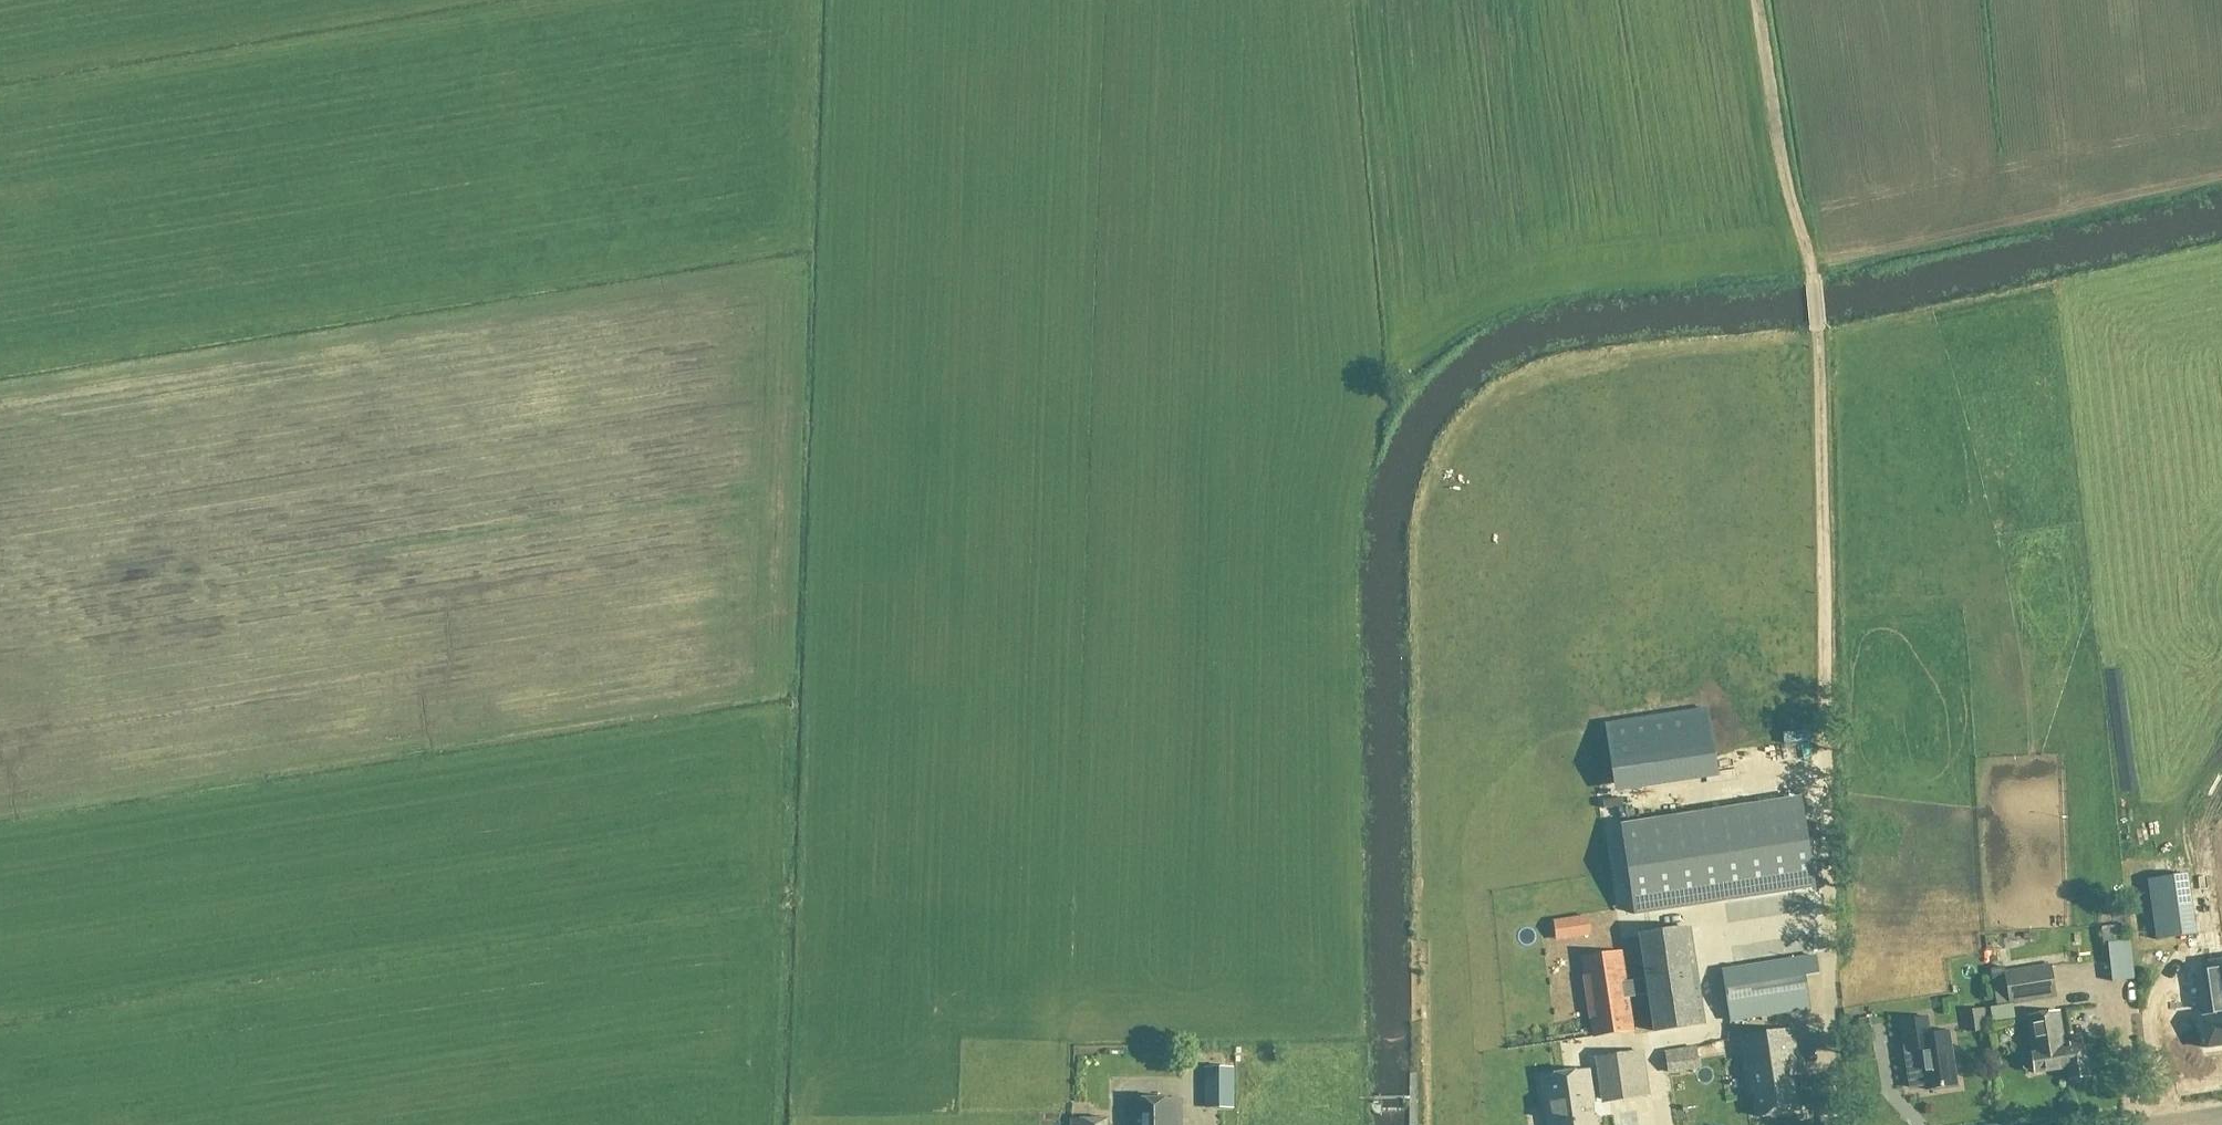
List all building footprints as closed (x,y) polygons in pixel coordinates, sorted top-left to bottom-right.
[(1705,712),(1606,727),(1614,779),(1713,765),(1705,712)] [(1812,888),(1799,801),(1620,828),(1633,916),(1812,888)] [(2144,943),(2185,941),(2181,880),(2140,883),(2144,943)] [(1722,962),(1811,957),(1809,922),(1753,925),(1753,935),(1721,936),(1722,962)] [(2119,927),(2105,928),(2107,945),(2110,945),(2110,947),(2108,947),(2112,982),(2131,979),(2130,963),(2128,945),(2121,946),(2119,927)] [(1619,954),(1580,960),(1592,1038),(1632,1032),(1626,999),(1648,995),(1654,1033),(1702,1026),(1687,930),(1640,936),(1646,981),(1624,984),(1619,954)] [(1728,1023),(1806,1011),(1803,977),(1817,975),(1814,958),(1719,973),(1728,1023)] [(2199,1020),(2204,1050),(2221,1048),(2221,962),(2199,966),(2207,1019),(2199,1020)] [(2053,999),(2048,967),(2003,975),(2002,968),(1988,970),(1995,1008),(1989,1010),(1991,1023),(2013,1020),(2010,1006),(2053,999)] [(2062,1046),(2057,1013),(2026,1018),(2031,1056),(2022,1057),(2020,1060),(2022,1071),(2024,1073),(2032,1072),(2033,1076),(2065,1071),(2067,1082),(2087,1079),(2082,1048),(2080,1048),(2080,1044),(2062,1046)] [(2088,1028),(2086,1013),(2067,1016),(2069,1030),(2088,1028)] [(1927,1038),(1924,1020),(1898,1024),(1903,1056),(1918,1054),(1923,1092),(1955,1088),(1947,1035),(1927,1038)] [(1795,1076),(1788,1033),(1736,1040),(1744,1096),(1751,1095),(1755,1119),(1793,1113),(1788,1077),(1795,1076)] [(1676,1071),(1673,1050),(1663,1052),(1667,1072),(1676,1071)] [(1602,1060),(1608,1103),(1648,1097),(1641,1054),(1602,1060)] [(1201,1108),(1232,1108),(1231,1070),(1201,1070),(1201,1108)] [(1588,1072),(1539,1079),(1546,1124),(1596,1124),(1595,1119),(1591,1117),(1589,1107),(1592,1104),(1588,1072)] [(1402,1100),(1415,1100),(1422,1100),(1422,1098),(1415,1098),(1403,1098),(1403,1097),(1401,1097),(1401,1098),(1391,1098),(1378,1099),(1378,1097),(1374,1097),(1374,1098),(1368,1099),(1361,1099),(1361,1101),(1367,1101),(1371,1101),(1370,1102),(1368,1105),(1369,1109),(1370,1112),(1370,1113),(1374,1116),(1378,1116),(1379,1116),(1379,1110),(1379,1101),(1391,1101),(1401,1101),(1401,1109),(1401,1112),(1402,1112),(1402,1107),(1403,1105),(1402,1100)] [(1719,1124),(1751,1124),(1747,1099),(1715,1103),(1719,1124)] [(1123,1124),(1126,1124),(1181,1124),(1181,1101),(1123,1101),(1123,1124)]
